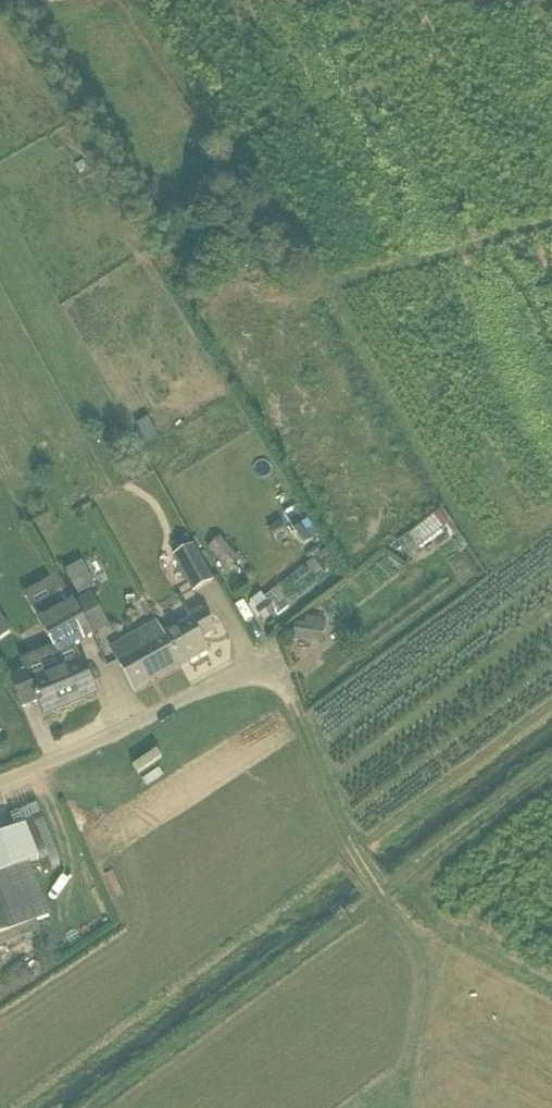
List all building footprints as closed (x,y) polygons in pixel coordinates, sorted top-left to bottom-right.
[(113,430),(105,443),(118,450),(125,437),(113,430)] [(280,523),(268,530),(274,539),(279,536),(285,533),(280,523)] [(295,532),(304,547),(319,538),(310,523),(295,532)] [(174,557),(194,593),(213,582),(193,546),(192,547),(187,537),(171,545),(177,555),(174,557)] [(220,539),(206,551),(227,573),(241,561),(220,539)] [(95,587),(82,564),(65,573),(78,596),(95,587)] [(31,609),(57,657),(92,637),(91,635),(92,634),(76,608),(77,608),(75,605),(66,590),(31,609)] [(92,599),(77,608),(76,608),(92,634),(107,626),(92,599)] [(202,640),(216,632),(202,608),(188,616),(191,622),(164,636),(164,637),(179,665),(181,668),(209,652),(202,640)] [(294,638),(303,639),(322,642),(325,620),(306,618),(305,625),(296,624),(294,638)] [(135,690),(179,665),(164,637),(164,636),(157,624),(156,624),(134,636),(141,649),(118,662),(135,690)] [(43,717),(96,695),(82,662),(52,674),(48,664),(11,679),(23,708),(37,702),(43,717)] [(25,827),(0,837),(0,949),(41,932),(38,924),(52,919),(29,864),(39,860),(25,827)]
